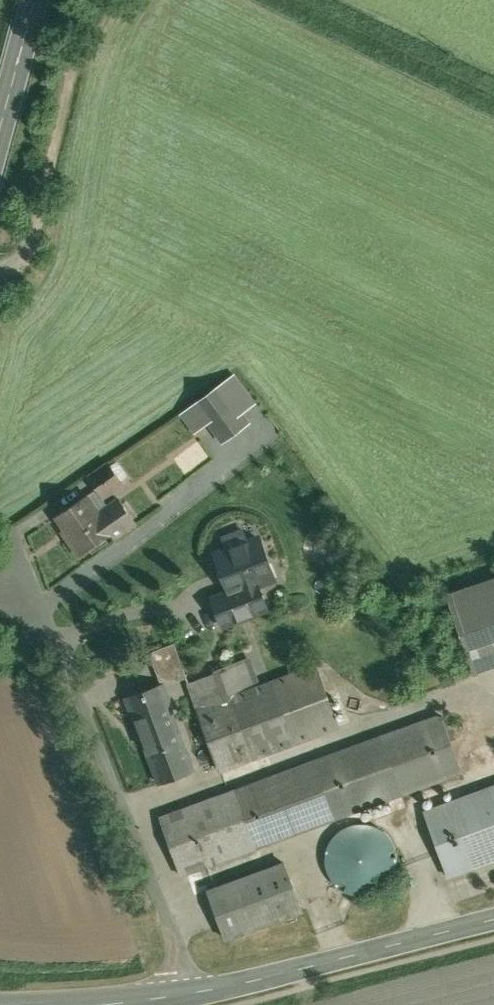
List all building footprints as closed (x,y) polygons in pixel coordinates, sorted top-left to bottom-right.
[(222,376),(206,387),(219,407),(224,414),(240,403),(222,376)] [(205,416),(219,407),(206,387),(192,396),(205,416)] [(90,481),(51,505),(76,546),(133,511),(114,480),(126,473),(112,449),(82,468),(90,481)] [(262,520),(210,539),(223,574),(257,561),(275,555),(262,520)] [(270,598),(257,561),(223,574),(210,578),(223,615),(270,598)] [(442,583),(470,664),(493,656),(493,565),(442,583)] [(200,696),(180,703),(199,753),(205,768),(342,713),(317,649),(241,679),(231,654),(189,670),(200,696)] [(166,670),(117,690),(150,772),(199,753),(180,703),(166,670)] [(444,702),(233,780),(254,837),(465,759),(444,702)] [(424,799),(449,867),(493,851),(493,774),(424,799)] [(231,776),(158,803),(181,864),(254,837),(233,780),(231,776)] [(392,828),(383,818),(371,812),(356,811),(343,816),(332,825),(326,839),(326,852),(330,865),(340,876),(354,882),(367,882),(380,878),(391,868),(397,854),(397,841),(392,828)] [(285,851),(205,878),(222,929),(302,902),(285,851)]
